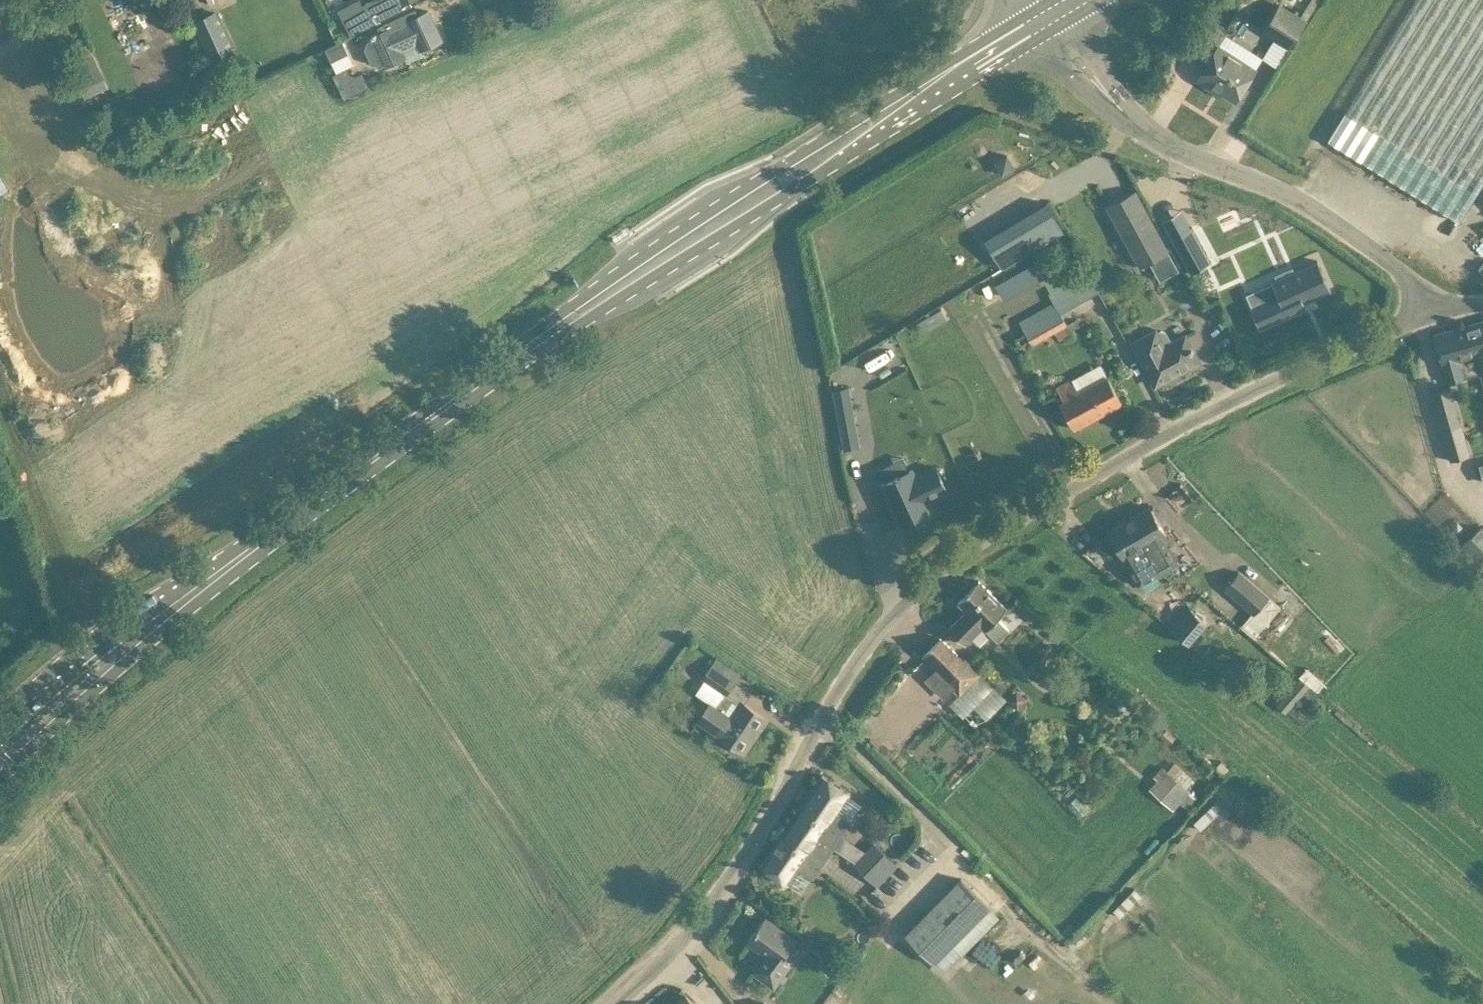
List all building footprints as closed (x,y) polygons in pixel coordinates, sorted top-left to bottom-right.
[(349,13),(358,31),(377,22),(388,16),(412,4),(410,0),(370,0),(366,2),(367,2),(362,4),(363,5),(349,13)] [(1329,139),(1437,206),(1437,207),(1460,221),(1482,183),(1482,0),(1415,0),(1329,139)] [(1289,45),(1305,20),(1281,5),(1264,29),(1289,45)] [(368,40),(365,48),(372,62),(379,65),(383,63),(384,65),(404,56),(401,49),(418,41),(421,48),(441,39),(428,10),(418,14),(415,9),(378,26),(380,32),(376,33),(376,31),(372,33),(373,35),(371,36),(372,38),(368,40)] [(212,64),(236,53),(216,10),(193,20),(212,64)] [(1221,38),(1224,33),(1217,28),(1213,33),(1212,32),(1194,60),(1204,67),(1197,78),(1220,93),(1222,91),(1236,99),(1255,69),(1218,46),(1222,39),(1221,38)] [(343,40),(327,48),(332,60),(349,52),(343,40)] [(1135,190),(1107,205),(1140,266),(1169,251),(1135,190)] [(1172,236),(1171,237),(1190,273),(1211,261),(1192,226),(1190,226),(1172,236)] [(1008,297),(1048,272),(1040,259),(1000,284),(1008,297)] [(1251,305),(1250,306),(1251,307),(1254,306),(1262,325),(1260,326),(1260,328),(1307,307),(1306,306),(1305,306),(1303,302),(1304,302),(1303,300),(1313,296),(1314,297),(1331,290),(1317,259),(1294,270),(1276,278),(1272,280),(1272,281),(1278,294),(1251,305)] [(1155,273),(1176,324),(1193,318),(1173,266),(1155,273)] [(1054,302),(1019,321),(1032,344),(1067,324),(1059,311),(1081,298),(1071,279),(1048,292),(1054,302)] [(948,319),(942,308),(933,313),(939,324),(948,319)] [(931,328),(925,317),(917,322),(922,333),(931,328)] [(1473,322),(1477,334),(1469,337),(1475,355),(1480,373),(1482,372),(1482,319),(1473,322)] [(1464,377),(1459,360),(1475,355),(1469,337),(1477,334),(1473,322),(1433,334),(1442,365),(1443,365),(1448,382),(1464,377)] [(1171,341),(1166,331),(1161,329),(1157,332),(1155,329),(1133,342),(1155,384),(1172,375),(1171,373),(1177,370),(1179,369),(1180,371),(1199,360),(1185,334),(1171,341)] [(1122,402),(1113,384),(1108,375),(1079,391),(1072,378),(1056,386),(1063,399),(1060,401),(1074,428),(1106,410),(1110,412),(1118,408),(1118,404),(1122,402)] [(848,386),(834,389),(841,428),(855,426),(848,386)] [(1450,460),(1469,454),(1450,386),(1431,392),(1450,460)] [(912,469),(882,483),(902,526),(932,512),(925,497),(932,494),(933,496),(947,490),(935,466),(915,475),(912,469)] [(1160,572),(1179,562),(1164,535),(1166,534),(1150,506),(1129,518),(1160,572)] [(1140,584),(1160,572),(1129,518),(1108,530),(1140,584)] [(1482,557),(1482,527),(1468,541),(1482,557)] [(1266,647),(1292,616),(1269,597),(1270,596),(1239,570),(1223,589),(1251,612),(1240,625),(1266,647)] [(949,627),(965,643),(983,625),(998,640),(1009,629),(998,617),(1007,607),(979,580),(958,601),(967,610),(949,627)] [(1189,643),(1207,622),(1189,606),(1170,627),(1189,643)] [(937,667),(927,677),(945,694),(954,684),(963,692),(980,675),(979,675),(981,672),(965,656),(963,659),(940,636),(923,653),(937,667)] [(766,718),(750,707),(728,691),(740,674),(717,658),(703,677),(725,693),(716,707),(710,703),(698,719),(719,734),(744,751),(766,718)] [(1300,677),(1277,704),(1286,712),(1309,685),(1300,677)] [(1174,808),(1190,790),(1162,765),(1154,774),(1158,778),(1150,787),(1174,808)] [(842,834),(851,821),(837,811),(850,792),(823,774),(801,806),(842,834)] [(761,865),(788,884),(799,868),(812,877),(818,869),(842,834),(801,806),(761,865)] [(877,884),(896,863),(874,843),(855,864),(877,884)] [(962,953),(1000,915),(961,877),(905,934),(934,962),(953,943),(962,953)] [(774,986),(789,965),(782,959),(796,939),(765,916),(747,940),(765,953),(762,957),(763,957),(753,970),(774,986)] [(674,1003),(697,1003),(686,993),(674,1003)]
